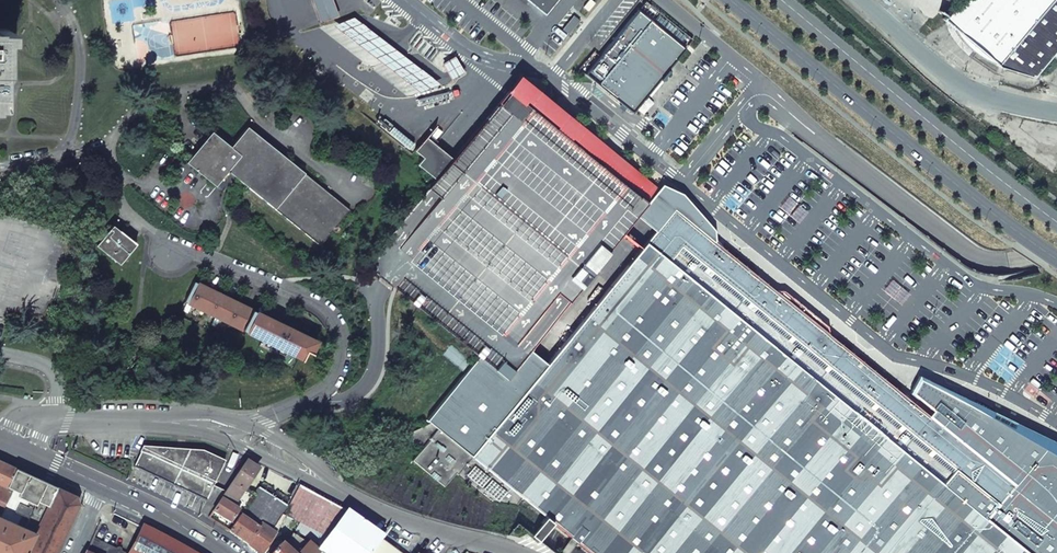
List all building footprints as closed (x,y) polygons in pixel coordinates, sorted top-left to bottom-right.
[(322,21),(341,15),(335,0),(314,0),(322,21)] [(546,16),(559,0),(526,0),(544,14),(546,16)] [(995,66),(1029,77),(1056,46),(1056,0),(959,0),(942,19),(995,66)] [(688,47),(642,11),(603,59),(595,52),(580,71),(634,114),(688,47)] [(333,23),(422,92),(443,84),(406,56),(405,54),(356,16),(333,23)] [(563,30),(570,35),(581,22),(575,17),(563,30)] [(460,64),(457,58),(444,66),(447,71),(460,64)] [(384,282),(479,357),(507,379),(530,350),(590,276),(609,252),(607,251),(647,203),(544,120),(524,103),(513,94),(508,90),(451,162),(424,141),(415,151),(424,158),(418,165),(436,180),(366,267),(384,282)] [(415,144),(385,120),(380,126),(409,150),(415,144)] [(236,179),(320,246),(349,210),(247,127),(230,147),(212,132),(186,163),(216,187),(228,171),(236,179)] [(647,203),(665,217),(658,226),(659,227),(661,228),(668,220),(669,220),(669,219),(670,218),(670,217),(670,216),(671,216),(672,215),(673,215),(674,214),(675,214),(676,214),(677,214),(678,215),(679,215),(680,216),(680,217),(681,218),(681,219),(681,220),(683,220),(694,229),(696,227),(717,244),(717,231),(685,195),(662,184),(647,203)] [(590,552),(1056,552),(1056,447),(1015,426),(1004,420),(993,414),(973,404),(924,379),(915,390),(942,416),(936,424),(913,405),(900,394),(871,370),(851,354),(836,341),(829,335),(828,334),(828,333),(824,327),(814,318),(799,306),(782,292),(778,291),(776,290),(775,291),(765,283),(749,270),(717,244),(696,227),(694,229),(683,220),(681,220),(681,219),(681,218),(680,217),(680,216),(679,215),(678,215),(677,214),(676,214),(675,214),(674,214),(673,215),(672,215),(671,216),(670,216),(670,217),(670,218),(669,219),(669,220),(668,220),(661,228),(659,227),(656,231),(634,258),(547,364),(530,350),(507,379),(479,357),(427,420),(430,424),(405,436),(422,450),(413,462),(446,488),(456,475),(490,502),(518,506),(523,498),(590,552)] [(118,264),(135,244),(113,225),(96,246),(118,264)] [(317,342),(194,282),(184,301),(302,359),(306,352),(311,354),(317,342)] [(94,393),(104,393),(103,382),(94,382),(94,393)] [(143,447),(140,453),(213,486),(224,462),(202,452),(143,447)] [(140,453),(134,467),(206,501),(217,506),(220,500),(223,495),(225,491),(213,486),(140,453)] [(78,504),(75,497),(61,490),(0,462),(0,552),(56,552),(78,504)] [(243,490),(256,469),(244,462),(230,484),(242,491),(243,490)] [(345,511),(297,483),(285,514),(295,518),(295,519),(304,524),(298,530),(319,548),(345,511)] [(225,491),(223,495),(220,500),(232,508),(235,502),(242,491),(230,484),(225,491)] [(252,497),(241,514),(242,515),(241,517),(259,530),(264,523),(271,529),(285,506),(259,489),(253,498),(252,497)] [(241,514),(252,497),(243,490),(242,491),(235,502),(232,508),(238,512),(241,514)] [(212,512),(230,523),(238,512),(232,508),(220,500),(217,506),(212,512)] [(345,511),(319,548),(316,552),(318,552),(371,552),(381,540),(382,538),(345,511)] [(285,515),(277,533),(276,535),(287,540),(293,525),(295,519),(295,518),(285,514),(285,515)] [(241,541),(247,545),(259,530),(241,517),(239,516),(229,532),(241,541)] [(258,552),(263,552),(276,535),(277,533),(271,529),(264,523),(259,530),(247,545),(258,552)] [(142,528),(130,552),(189,552),(174,544),(142,528)] [(290,552),(318,552),(316,552),(315,551),(294,533),(287,550),(290,552)] [(93,539),(86,552),(121,552),(93,539)] [(371,552),(399,552),(381,540),(371,552)] [(272,552),(290,552),(287,550),(280,544),(272,552)]
